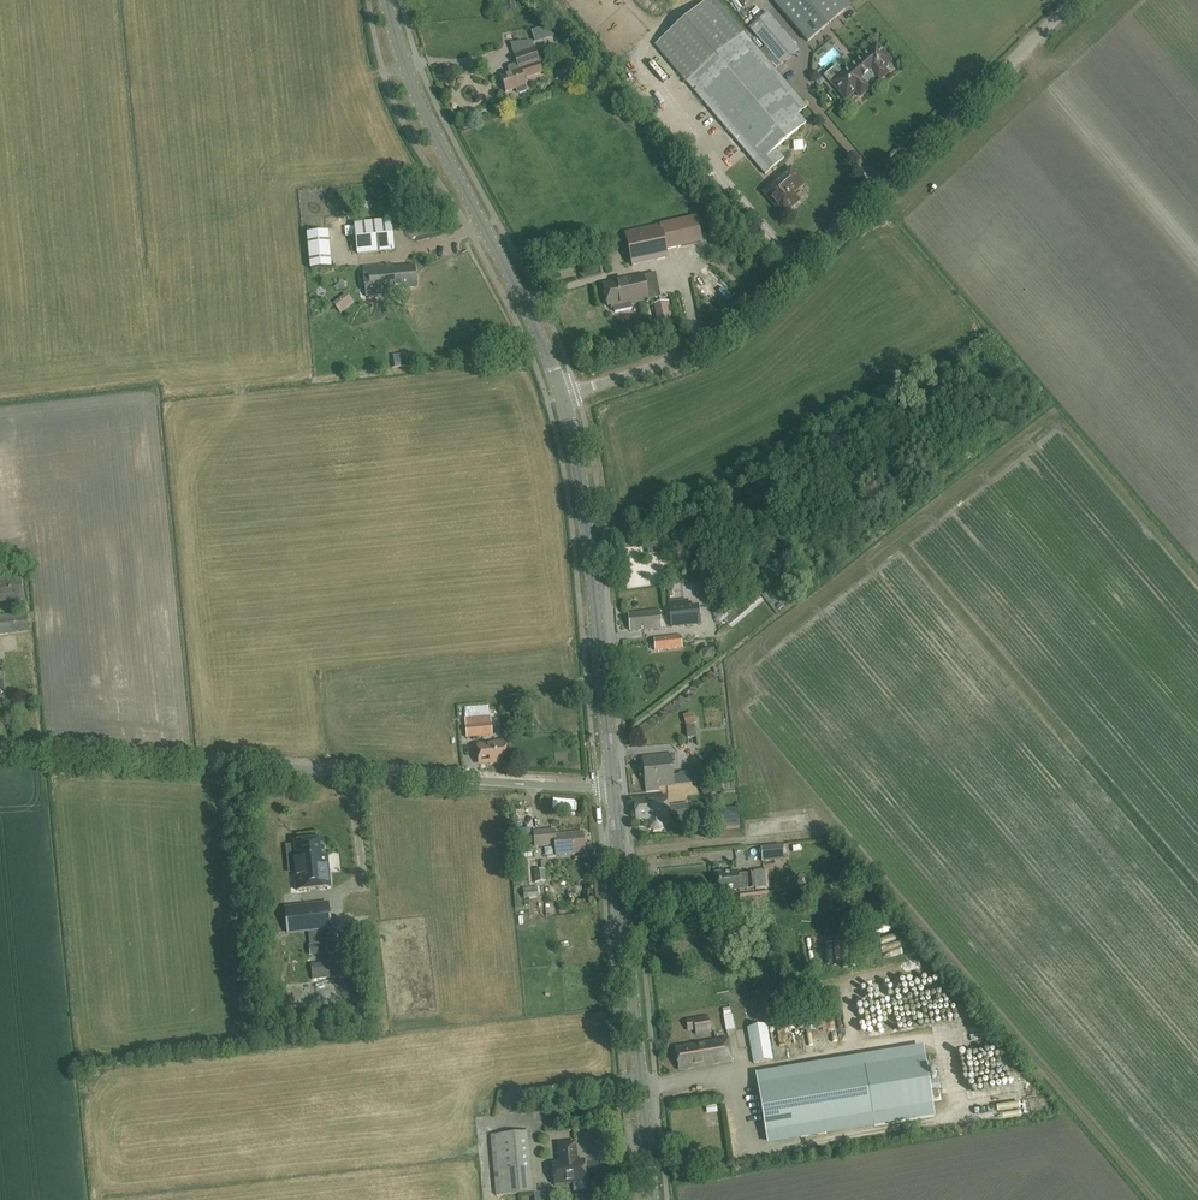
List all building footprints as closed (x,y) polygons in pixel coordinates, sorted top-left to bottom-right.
[(765,174),(784,158),(776,149),(805,124),(798,115),(807,107),(716,0),(709,0),(656,45),(765,174)] [(835,0),(772,0),(808,43),(845,12),(835,0)] [(750,28),(781,65),(799,49),(768,13),(750,28)] [(519,48),(535,45),(533,36),(517,39),(519,48)] [(884,70),(882,67),(890,60),(879,47),(874,47),(833,82),(846,98),(856,89),(858,91),(858,92),(860,93),(862,93),(864,93),(866,91),(868,88),(867,86),(867,84),(866,84),(875,76),(875,77),(876,78),(878,78),(881,78),(883,77),(884,75),(885,72),(884,70)] [(525,85),(523,78),(542,72),(534,48),(514,55),(518,64),(509,67),(508,69),(510,74),(501,77),(506,92),(516,88),(517,92),(520,93),(525,91),(526,90),(525,85)] [(354,71),(349,73),(356,89),(361,87),(354,71)] [(764,192),(783,214),(789,208),(792,208),(796,204),(796,202),(799,200),(792,193),(803,183),(791,169),(764,192)] [(712,207),(703,215),(705,217),(703,219),(707,225),(719,215),(712,207)] [(667,255),(666,249),(701,241),(696,218),(625,233),(632,265),(668,257),(668,255),(667,255)] [(395,252),(392,220),(355,223),(357,255),(395,252)] [(310,260),(330,259),(328,225),(308,226),(310,260)] [(396,289),(416,287),(415,265),(394,267),(394,264),(363,266),(365,295),(396,293),(396,289)] [(608,306),(611,306),(612,308),(614,308),(615,312),(632,308),(631,304),(648,301),(643,275),(625,279),(625,280),(603,284),(608,306)] [(709,287),(703,289),(708,299),(714,297),(709,287)] [(667,302),(655,304),(661,333),(673,330),(667,302)] [(656,543),(647,544),(648,555),(658,554),(656,543)] [(21,575),(0,577),(0,636),(18,634),(28,633),(21,575)] [(671,627),(699,625),(698,606),(688,607),(688,600),(668,602),(671,627)] [(630,631),(661,628),(660,610),(628,613),(630,631)] [(655,650),(681,648),(680,636),(654,638),(655,650)] [(7,664),(8,677),(24,676),(23,663),(7,664)] [(472,716),(491,714),(491,705),(471,706),(472,716)] [(683,715),(686,726),(696,723),(693,712),(683,715)] [(490,715),(465,718),(467,738),(492,735),(490,715)] [(687,738),(695,737),(694,727),(686,728),(687,738)] [(489,764),(507,762),(505,742),(478,744),(479,762),(489,761),(489,764)] [(577,763),(576,746),(561,746),(562,764),(577,763)] [(657,786),(674,784),(671,753),(642,756),(646,793),(658,792),(657,786)] [(687,783),(698,783),(697,766),(686,767),(687,783)] [(679,775),(673,776),(674,784),(687,783),(686,772),(679,773),(679,775)] [(634,799),(635,810),(636,820),(649,819),(650,827),(652,829),(659,829),(661,826),(660,821),(667,820),(689,818),(688,804),(666,806),(665,796),(634,799)] [(728,811),(719,812),(720,821),(721,828),(738,827),(736,810),(728,811)] [(555,829),(534,831),(535,846),(555,845),(556,855),(585,852),(583,832),(555,834),(555,829)] [(296,857),(293,858),(297,890),(310,889),(317,888),(330,887),(327,855),(324,856),(322,839),(295,842),(296,857)] [(782,860),(780,845),(761,847),(763,862),(782,860)] [(534,871),(535,882),(546,881),(545,870),(534,871)] [(719,872),(715,872),(716,883),(718,883),(719,892),(723,891),(738,890),(738,887),(748,886),(748,889),(756,888),(754,873),(747,874),(747,878),(737,879),(737,875),(736,873),(726,874),(726,872),(719,872)] [(538,898),(537,887),(523,888),(524,899),(538,898)] [(328,903),(285,908),(288,933),(331,929),(328,903)] [(332,943),(309,946),(310,953),(333,951),(332,943)] [(335,964),(312,967),(313,979),(336,977),(335,964)] [(308,997),(337,995),(336,978),(306,980),(308,997)] [(830,1006),(834,1035),(823,1037),(824,1044),(844,1041),(843,1034),(836,1035),(835,1028),(847,1026),(847,1022),(853,1021),(852,1012),(840,1014),(838,1005),(830,1006)] [(733,1006),(724,1008),(726,1028),(735,1026),(733,1006)] [(695,1034),(710,1031),(708,1016),(685,1020),(687,1030),(694,1029),(695,1034)] [(754,1064),(773,1060),(766,1025),(748,1028),(754,1064)] [(729,1038),(676,1047),(680,1070),(732,1061),(729,1038)] [(973,1063),(982,1060),(978,1048),(969,1051),(973,1063)] [(968,1055),(961,1058),(965,1068),(972,1065),(968,1055)] [(864,1068),(757,1085),(765,1132),(871,1115),(933,1105),(925,1058),(864,1068)] [(718,1098),(705,1099),(706,1107),(719,1105),(718,1098)] [(709,1124),(722,1123),(721,1109),(708,1110),(709,1124)] [(536,1192),(531,1132),(491,1135),(491,1136),(497,1135),(503,1194),(496,1195),(497,1195),(536,1192)] [(577,1161),(575,1142),(558,1144),(560,1162),(553,1163),(555,1184),(586,1181),(586,1179),(588,1178),(587,1171),(585,1170),(584,1160),(577,1161)]
